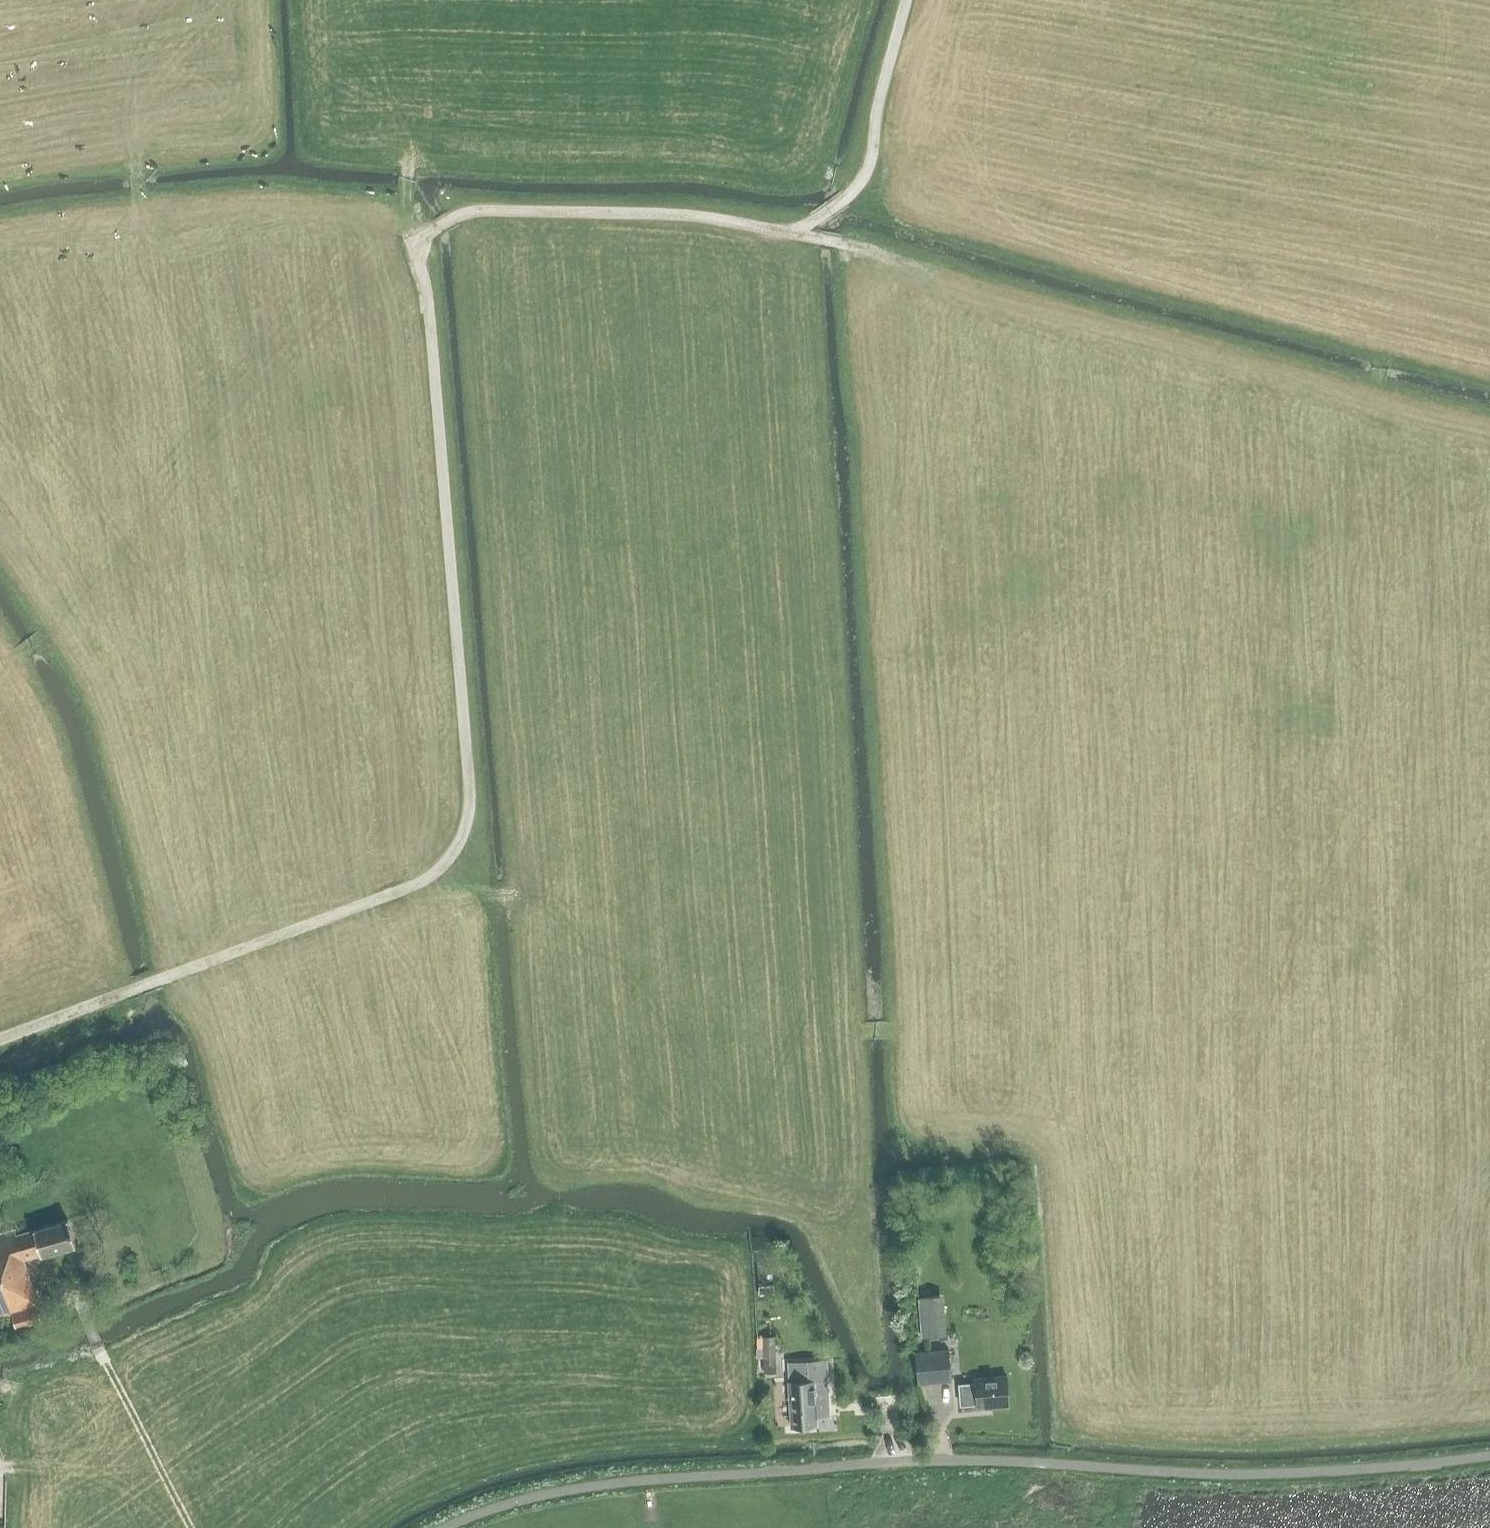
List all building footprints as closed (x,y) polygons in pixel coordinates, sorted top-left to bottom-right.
[(69,1220),(17,1235),(16,1230),(0,1234),(0,1316),(12,1313),(17,1330),(43,1322),(24,1259),(42,1254),(42,1255),(76,1245),(69,1220)] [(918,1297),(922,1337),(948,1335),(944,1294),(918,1297)] [(776,1372),(774,1336),(761,1336),(763,1373),(776,1372)] [(919,1383),(952,1380),(949,1349),(916,1352),(919,1383)] [(793,1426),(817,1425),(817,1417),(830,1416),(827,1363),(790,1365),(791,1382),(790,1382),(793,1426)] [(978,1407),(1010,1405),(1007,1375),(975,1378),(976,1384),(960,1385),(962,1404),(977,1403),(978,1407)]
